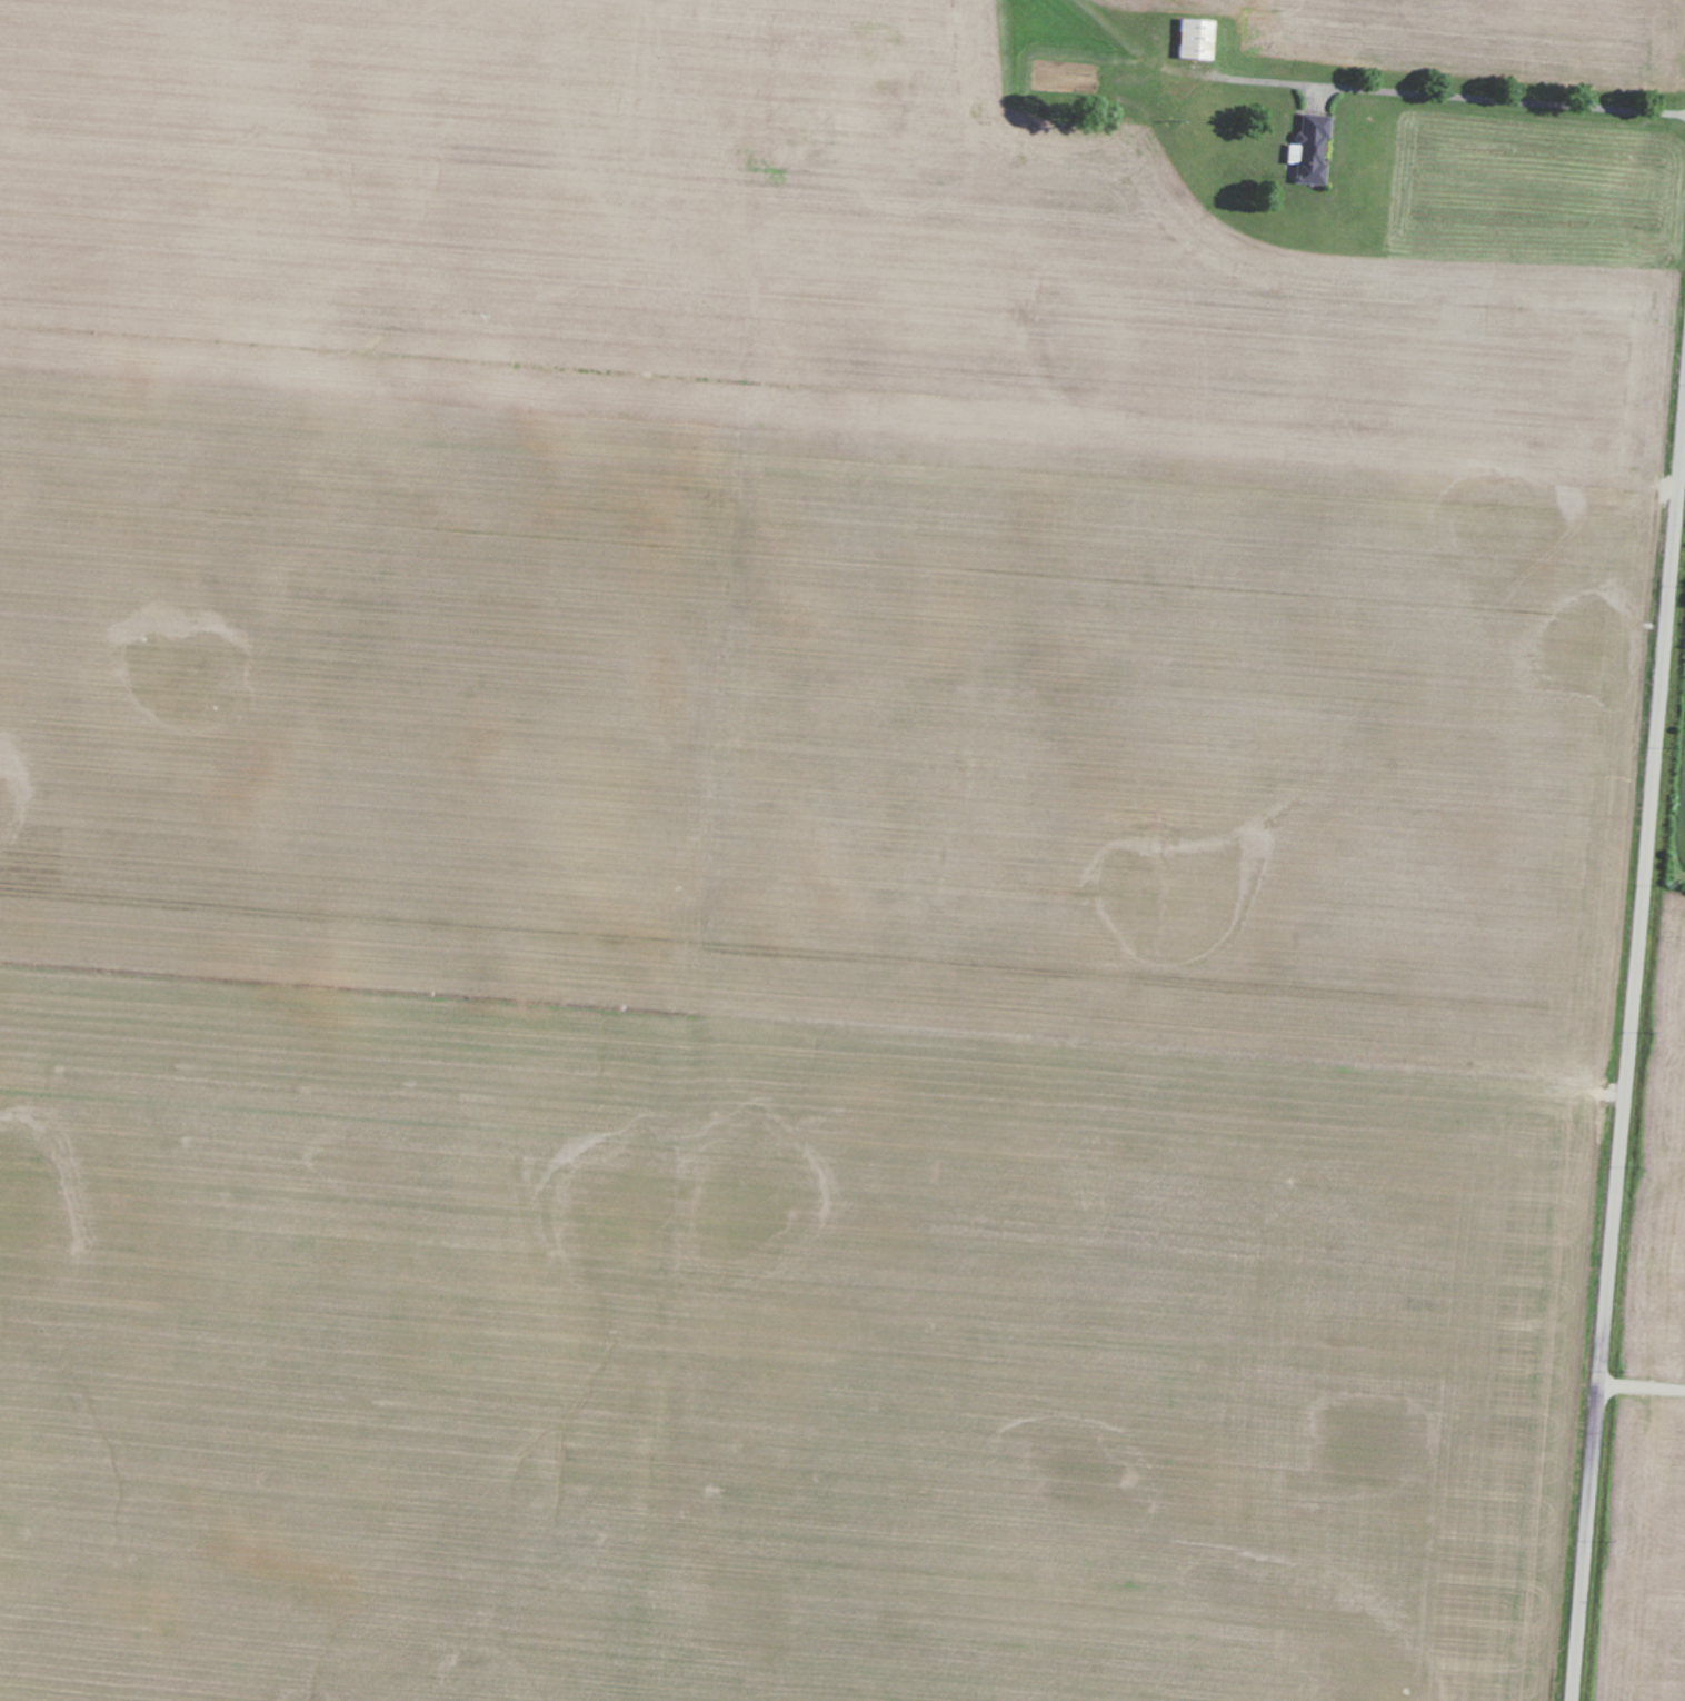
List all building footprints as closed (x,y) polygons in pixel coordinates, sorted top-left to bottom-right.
[(1215,20),(1183,19),(1181,58),(1214,59),(1215,20)] [(1325,185),(1328,139),(1331,139),(1333,117),(1301,114),(1299,145),(1290,144),(1288,163),(1297,164),(1296,183),(1325,185)]
